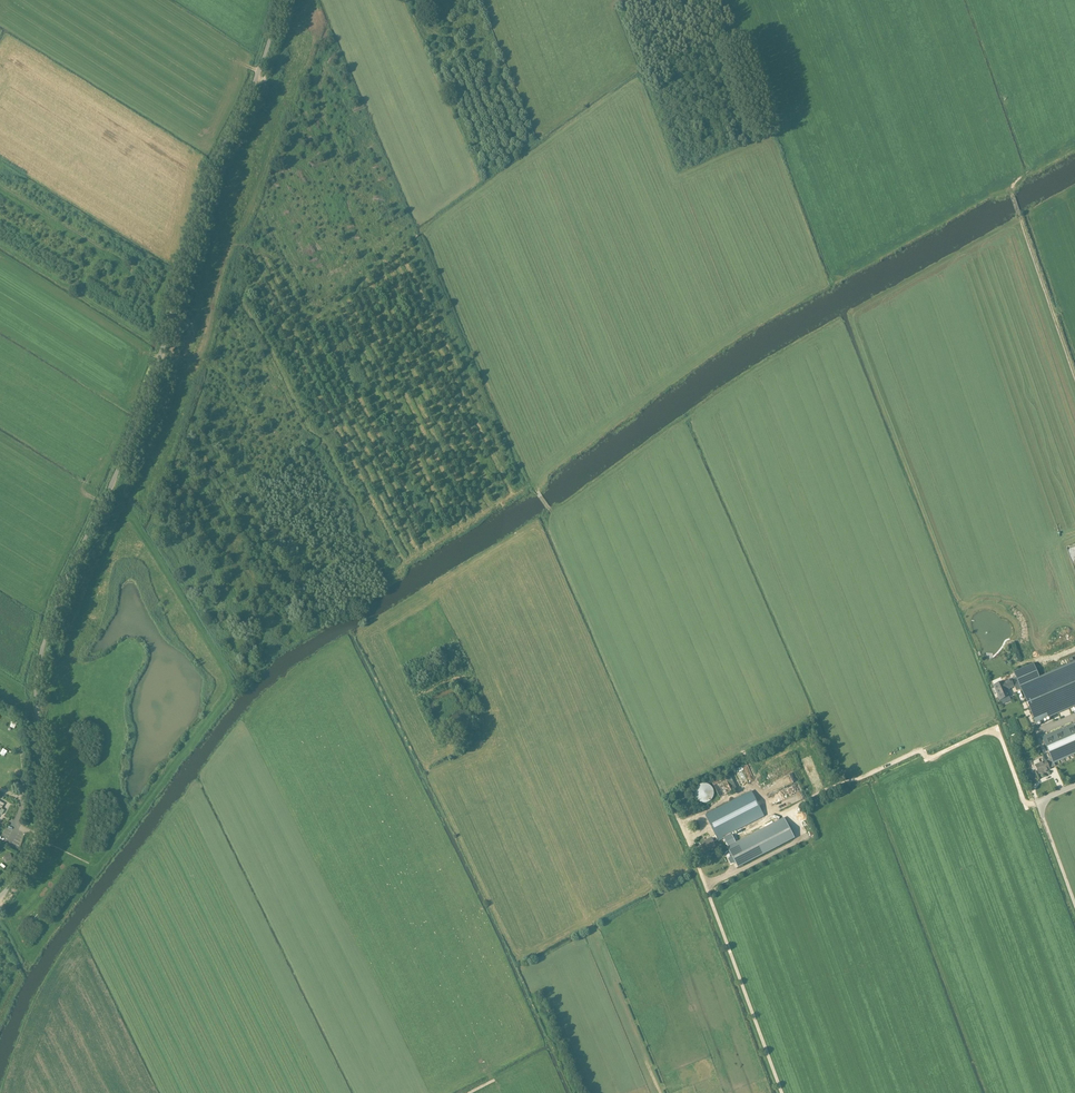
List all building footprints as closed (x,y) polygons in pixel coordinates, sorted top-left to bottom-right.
[(1014,673),(1036,722),(1074,705),(1074,662),(1039,678),(1034,665),(1014,673)] [(1002,682),(993,686),(999,701),(1008,697),(1005,690),(1012,687),(1009,680),(1002,683),(1002,682)] [(1047,750),(1051,759),(1046,761),(1035,766),(1039,774),(1049,769),(1048,765),(1053,763),(1074,754),(1074,723),(1042,738),(1047,750)] [(804,759),(810,776),(818,773),(811,756),(804,759)] [(773,767),(762,771),(767,773),(768,777),(766,778),(764,774),(764,775),(766,780),(772,778),(771,774),(774,773),(773,770),(774,767),(775,771),(776,769),(782,770),(781,773),(790,770),(786,761),(772,766),(773,767)] [(742,776),(744,775),(741,767),(734,770),(737,776),(741,775),(742,776)] [(695,792),(695,793),(695,794),(695,795),(695,796),(695,797),(696,797),(696,798),(696,799),(697,800),(698,800),(698,801),(699,801),(700,802),(701,802),(702,803),(703,803),(704,803),(705,803),(706,803),(707,802),(708,802),(709,801),(710,801),(711,800),(712,799),(713,798),(713,797),(713,796),(714,796),(714,795),(714,794),(714,793),(714,792),(714,791),(713,790),(713,789),(713,788),(712,787),(711,786),(710,786),(710,785),(709,785),(708,784),(707,784),(706,784),(705,783),(704,783),(703,783),(702,784),(701,784),(700,784),(699,785),(698,786),(697,786),(697,787),(696,788),(695,789),(695,790),(695,791),(695,792)] [(718,840),(724,837),(731,834),(765,817),(752,791),(705,815),(716,836),(711,838),(700,844),(705,852),(715,846),(713,843),(718,840)] [(794,838),(784,819),(736,843),(731,834),(724,837),(729,847),(728,847),(738,867),(794,838)] [(10,853),(4,856),(6,862),(12,859),(10,853)]
